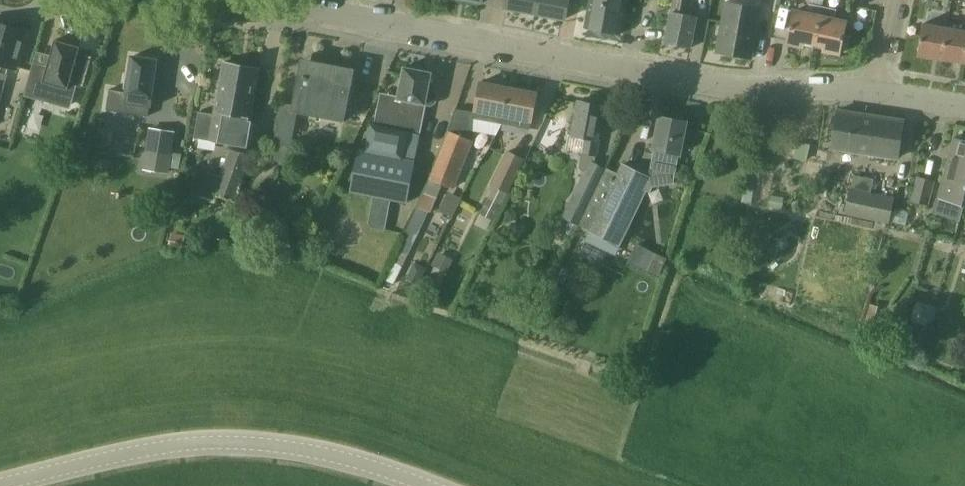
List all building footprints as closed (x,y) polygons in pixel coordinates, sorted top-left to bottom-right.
[(505,8),(535,13),(538,0),(506,0),(505,8)] [(535,13),(566,19),(570,0),(538,0),(535,13)] [(626,4),(627,0),(590,0),(585,27),(621,34),(626,4)] [(665,43),(691,48),(697,17),(692,16),(693,11),(691,10),(693,0),(673,0),(665,43)] [(752,58),(761,8),(726,1),(716,52),(752,58)] [(815,43),(823,6),(809,3),(807,14),(794,11),(787,41),(802,45),(803,40),(815,43)] [(823,6),(815,43),(827,45),(826,50),(840,53),(847,22),(835,20),(837,9),(823,6)] [(942,59),(947,27),(945,27),(946,19),(938,18),(937,26),(923,23),(918,55),(942,59)] [(961,22),(960,29),(947,27),(942,59),(964,62),(964,23),(961,22)] [(15,68),(26,31),(0,23),(0,63),(15,68)] [(84,87),(92,56),(79,52),(80,46),(55,39),(47,68),(34,64),(26,89),(47,95),(46,99),(69,106),(75,84),(84,87)] [(109,89),(105,117),(150,123),(154,97),(152,96),(157,60),(132,56),(127,92),(109,89)] [(298,75),(293,104),(281,102),(274,145),(275,145),(273,158),(289,161),(290,155),(291,147),(298,112),(345,121),(355,69),(301,58),(299,68),(295,70),(298,75)] [(216,116),(249,121),(259,68),(226,62),(216,116)] [(350,193),(374,197),(369,223),(372,228),(386,231),(392,200),(407,203),(415,160),(404,158),(410,132),(420,134),(425,104),(432,72),(404,67),(398,99),(381,95),(375,124),(371,124),(365,150),(358,149),(350,193)] [(503,116),(509,87),(481,81),(475,110),(474,117),(485,119),(486,113),(503,116)] [(509,87),(503,116),(521,119),(519,125),(531,127),(531,121),(537,92),(509,87)] [(580,168),(589,170),(566,217),(580,224),(608,168),(595,162),(597,156),(599,156),(602,141),(597,140),(604,105),(580,100),(573,135),(585,137),(582,153),(583,153),(580,168)] [(898,158),(904,120),(837,110),(832,148),(863,153),(862,156),(869,157),(870,154),(898,158)] [(249,121),(216,116),(200,113),(196,136),(256,147),(261,123),(249,121)] [(680,154),(687,121),(660,116),(654,149),(651,167),(647,176),(622,164),(589,231),(620,246),(647,191),(651,193),(654,186),(674,184),(679,154),(680,154)] [(149,130),(144,170),(169,173),(174,133),(149,130)] [(448,131),(430,178),(454,187),(472,141),(448,131)] [(954,137),(949,154),(964,158),(962,166),(964,167),(964,140),(954,137)] [(807,161),(811,144),(797,141),(793,157),(807,161)] [(251,156),(247,155),(231,149),(216,193),(235,200),(247,166),(250,157),(251,156)] [(508,194),(526,158),(508,150),(491,185),(508,194)] [(962,166),(964,158),(949,154),(938,198),(964,205),(964,167),(962,166)] [(929,206),(936,181),(917,176),(911,201),(929,206)] [(890,223),(895,197),(850,188),(845,214),(890,223)] [(439,209),(454,215),(461,196),(446,190),(439,209)] [(435,196),(424,192),(419,207),(429,211),(435,196)] [(493,221),(501,204),(488,198),(480,214),(493,221)] [(777,208),(778,200),(768,198),(766,206),(777,208)] [(172,232),(169,246),(182,248),(185,234),(172,232)] [(659,276),(661,273),(668,259),(648,250),(642,264),(640,267),(659,276)] [(453,261),(438,254),(432,265),(447,273),(453,261)] [(414,262),(410,271),(423,277),(427,268),(414,262)]
